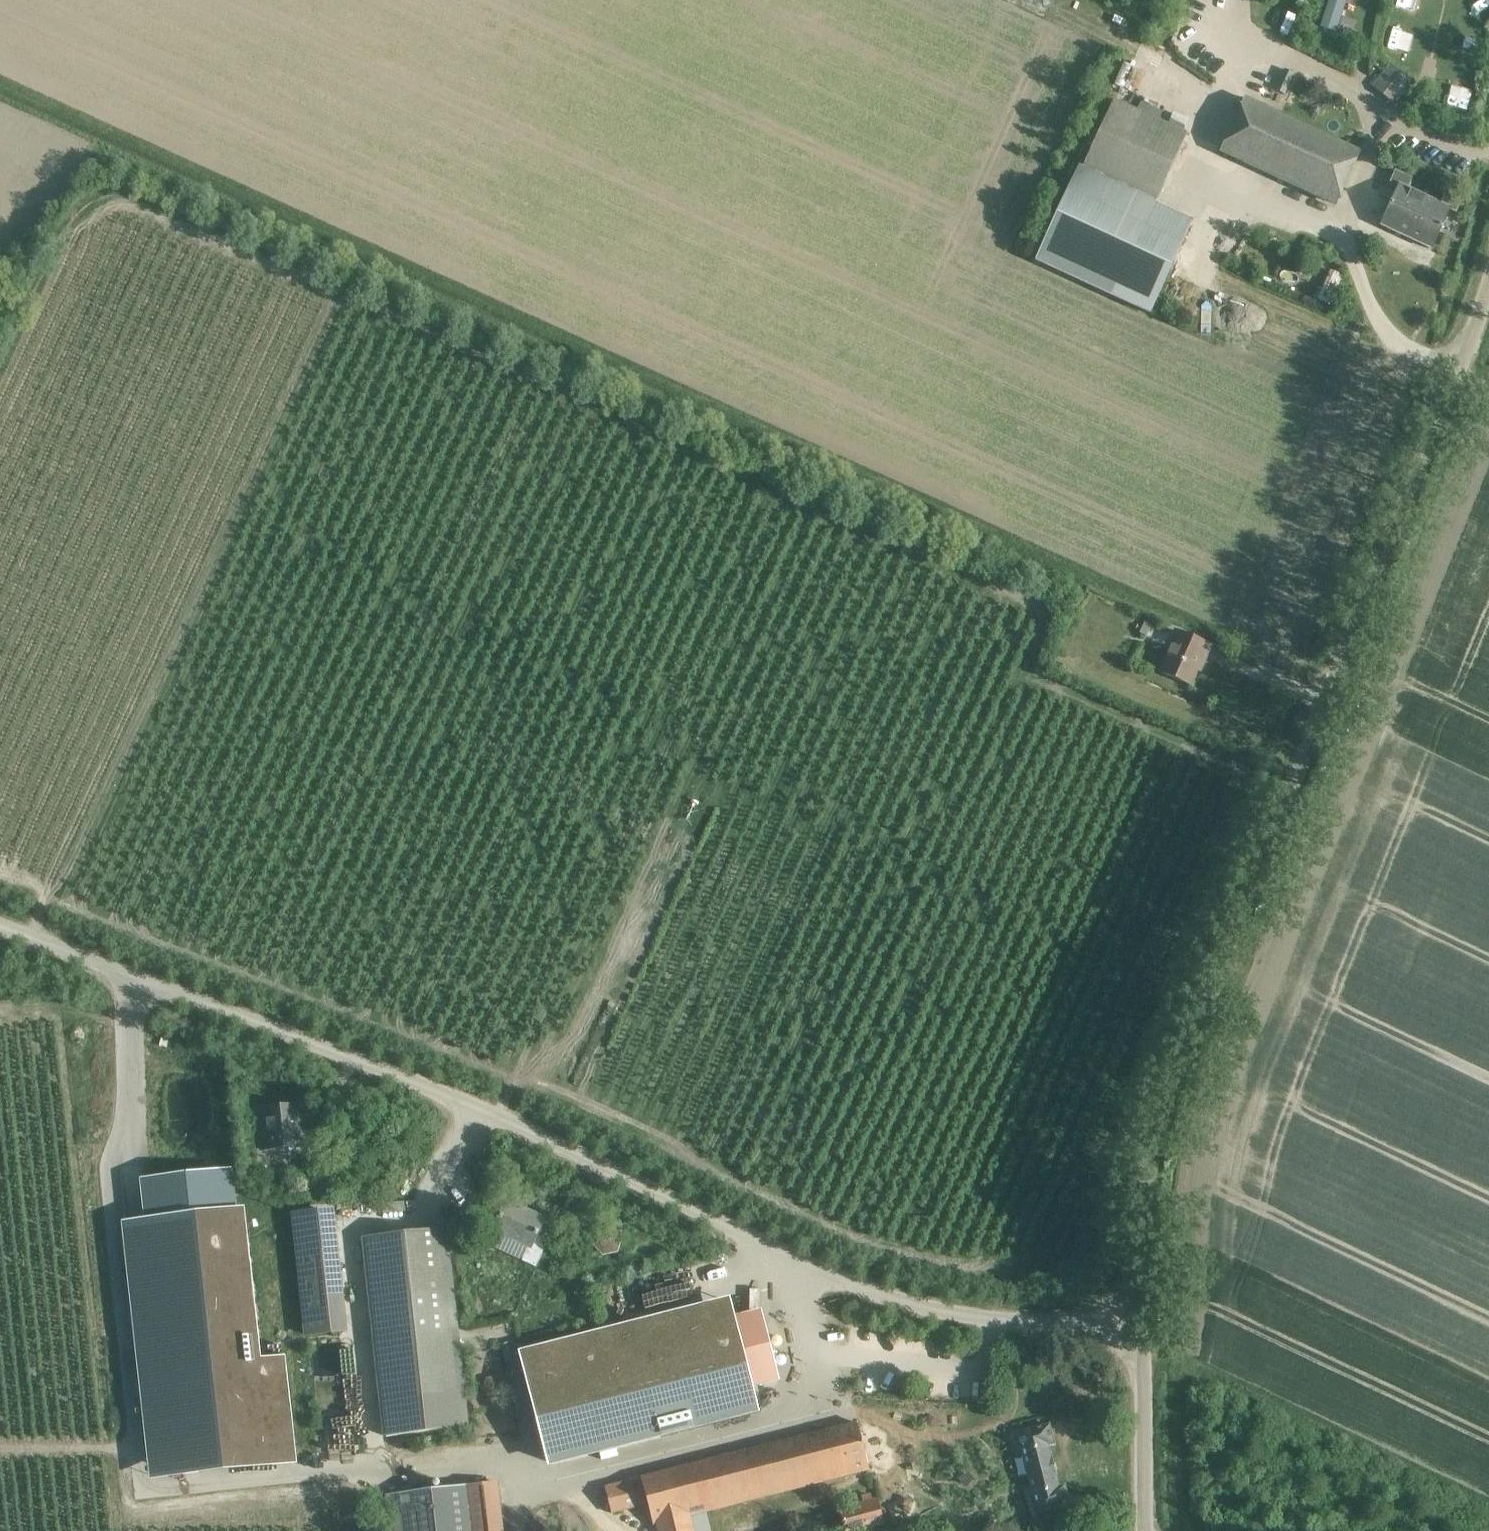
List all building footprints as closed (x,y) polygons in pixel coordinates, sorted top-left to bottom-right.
[(1319,27),(1334,32),(1344,0),(1328,0),(1319,27)] [(1389,64),(1372,86),(1394,104),(1411,82),(1389,64)] [(1113,100),(1038,263),(1147,313),(1189,221),(1153,205),(1186,134),(1113,100)] [(1245,101),(1221,152),(1334,204),(1358,153),(1245,101)] [(1399,186),(1380,225),(1431,249),(1449,209),(1455,212),(1459,203),(1448,198),(1444,206),(1406,189),(1410,180),(1397,174),(1393,183),(1399,186)] [(1210,646),(1209,645),(1175,631),(1170,642),(1173,643),(1160,672),(1189,685),(1199,662),(1202,663),(1210,646)] [(284,1141),(307,1139),(304,1110),(287,1112),(287,1106),(262,1108),(264,1130),(259,1131),(260,1150),(285,1147),(284,1141)] [(144,1220),(122,1223),(150,1477),(292,1461),(281,1364),(257,1367),(239,1210),(234,1211),(230,1171),(139,1180),(144,1220)] [(495,1230),(496,1231),(489,1245),(536,1268),(550,1241),(537,1235),(545,1220),(509,1202),(495,1230)] [(302,1336),(344,1333),(333,1210),(292,1214),(302,1336)] [(466,1427),(451,1291),(444,1231),(364,1239),(386,1436),(466,1427)] [(522,1354),(550,1465),(758,1413),(752,1387),(777,1380),(760,1312),(737,1318),(732,1300),(677,1314),(522,1354)] [(604,1486),(611,1514),(623,1510),(648,1504),(653,1526),(656,1526),(658,1530),(710,1530),(705,1511),(868,1471),(856,1423),(604,1486)] [(1053,1444),(1048,1425),(1016,1433),(1036,1512),(1068,1504),(1064,1485),(1058,1486),(1047,1446),(1053,1444)] [(385,1495),(390,1530),(500,1530),(495,1482),(450,1487),(385,1495)] [(880,1524),(893,1521),(884,1487),(860,1493),(862,1500),(837,1507),(844,1530),(855,1530),(880,1524)]
